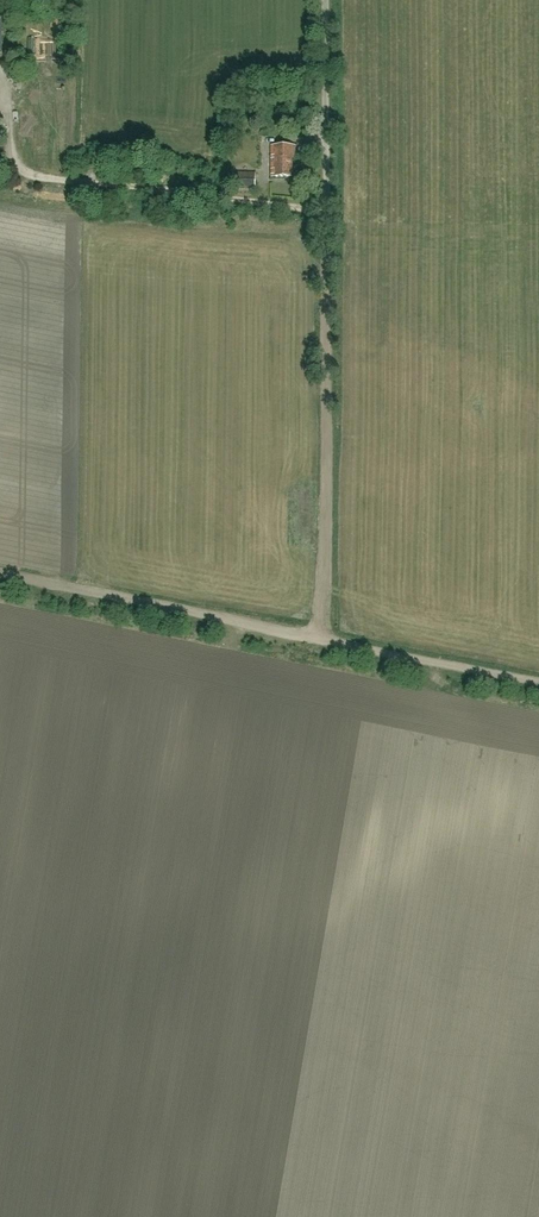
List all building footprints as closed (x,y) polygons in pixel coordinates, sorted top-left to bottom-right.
[(8,81),(18,80),(18,68),(7,68),(8,81)] [(296,155),(296,146),(272,146),(272,177),(292,177),(292,155),(296,155)] [(233,190),(255,190),(256,173),(233,173),(233,190)]
